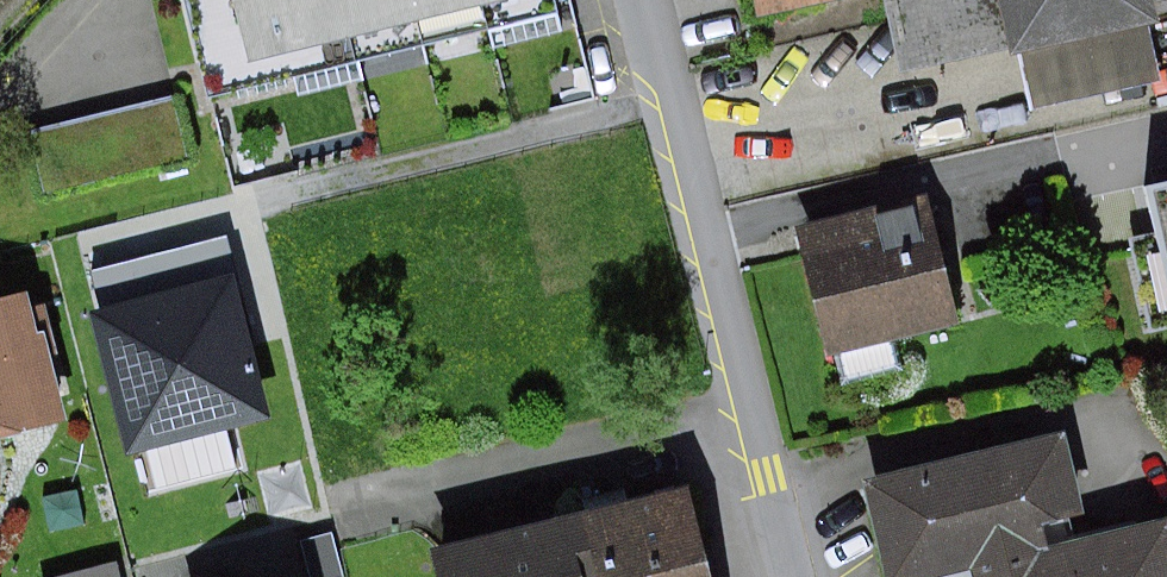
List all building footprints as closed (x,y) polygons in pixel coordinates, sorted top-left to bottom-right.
[(231,2),(252,85),(584,0),(238,0),(231,2)] [(762,10),(804,0),(759,0),(762,10)] [(1007,45),(1023,41),(1036,97),(1161,68),(1148,13),(1160,10),(1158,0),(996,0),(1007,45)] [(957,184),(826,216),(855,336),(987,304),(957,184)] [(88,306),(126,461),(276,424),(238,269),(88,306)] [(0,335),(0,434),(72,417),(52,327),(0,335)] [(1066,427),(872,471),(896,575),(970,558),(1049,541),(1044,520),(1085,511),(1066,427)] [(472,569),(474,576),(731,576),(716,511),(472,569)] [(970,558),(974,576),(1166,576),(1166,514),(1049,541),(970,558)] [(50,576),(129,576),(124,549),(47,562),(50,576)]
